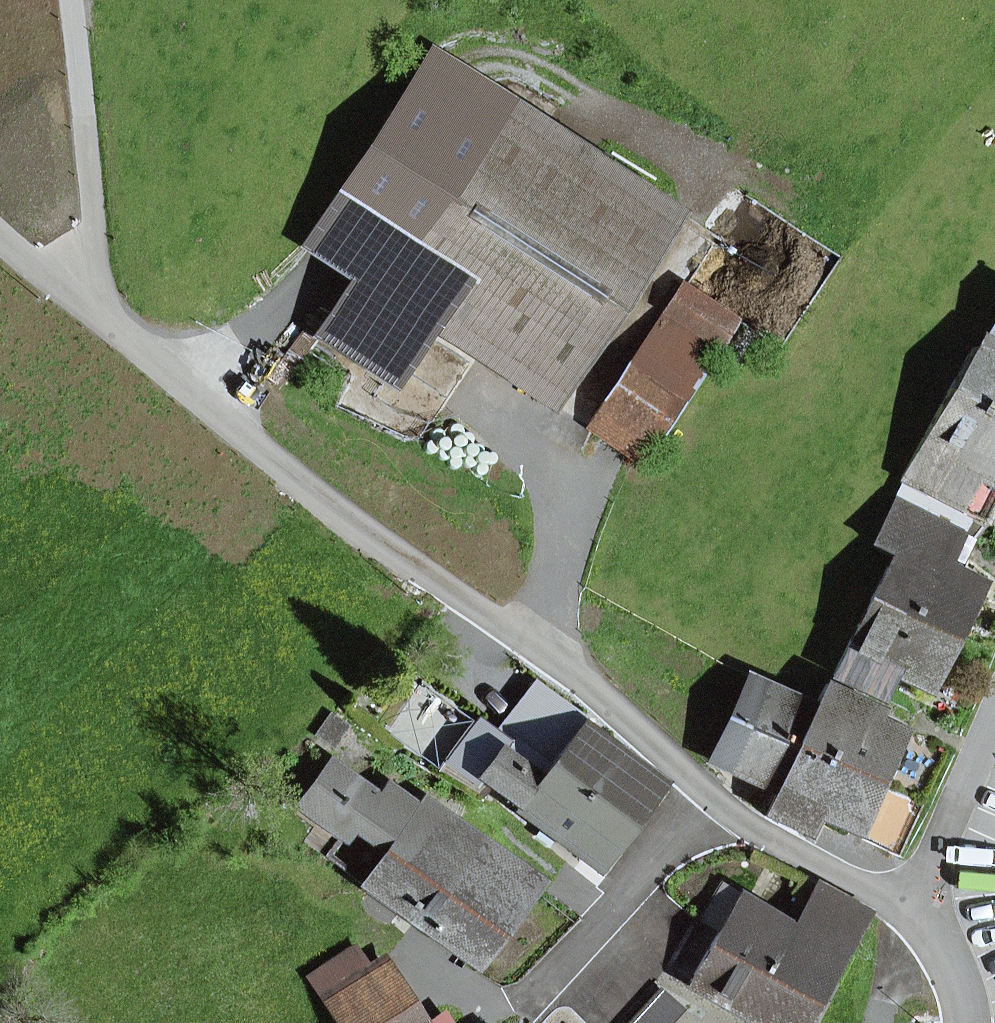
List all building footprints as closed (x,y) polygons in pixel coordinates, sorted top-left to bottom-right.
[(673,215),(433,57),(309,245),(356,275),(319,331),(391,378),(428,322),(550,402),(673,215)] [(586,427),(630,458),(728,315),(684,285),(586,427)] [(980,351),(971,347),(949,389),(994,414),(994,323),(980,351)] [(983,522),(994,499),(994,414),(949,389),(901,479),(983,522)] [(964,535),(972,519),(904,485),(896,501),(964,535)] [(873,546),(893,556),(873,596),(953,636),(976,590),(956,580),(967,558),(955,552),(964,535),(896,501),(873,546)] [(890,670),(927,689),(942,660),(948,647),(953,636),(873,596),(834,674),(877,696),(890,670)] [(942,660),(958,668),(964,655),(948,647),(942,660)] [(715,762),(777,791),(799,746),(816,710),(814,709),(754,681),(715,762)] [(871,705),(826,683),(814,709),(816,710),(799,746),(872,781),(894,736),(863,722),(871,705)] [(594,869),(658,784),(579,725),(536,780),(525,771),(531,761),(508,747),(511,741),(437,696),(402,753),(476,798),(486,782),(594,869)] [(820,812),(850,826),(872,781),(799,746),(777,791),(765,817),(808,837),(820,812)] [(394,851),(366,888),(402,915),(464,832),(431,807),(426,815),(389,787),(383,796),(336,760),(304,803),(346,835),(356,822),(375,836),(387,821),(406,835),(394,851)] [(375,836),(394,851),(406,835),(387,821),(375,836)] [(467,964),(529,881),(464,832),(402,915),(467,964)] [(864,910),(819,884),(792,929),(838,955),(864,910)] [(716,937),(815,995),(838,955),(792,929),(721,887),(701,921),(719,931),(716,937)] [(763,1022),(798,1022),(815,995),(716,937),(690,981),(763,1022)] [(334,1022),(419,1022),(380,960),(365,969),(352,949),(306,978),(334,1022)] [(678,1009),(660,993),(646,1008),(662,1022),(665,1022),(678,1009)] [(646,1008),(632,1022),(662,1022),(646,1008)]
